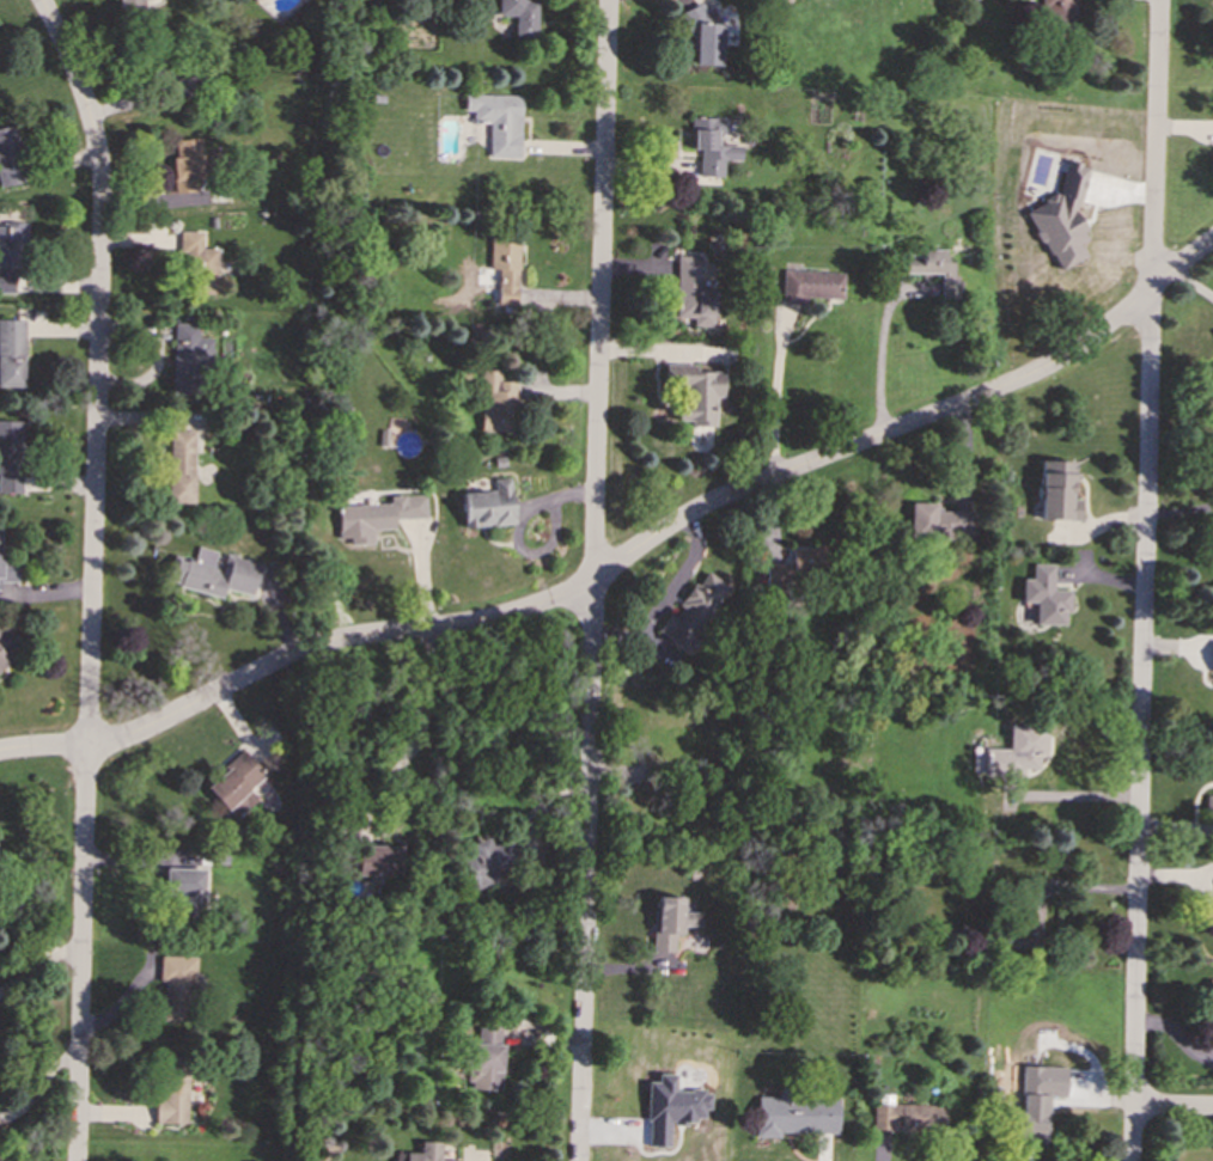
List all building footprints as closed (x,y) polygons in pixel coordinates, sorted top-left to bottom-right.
[(118,10),(147,7),(147,0),(118,0),(118,10)] [(514,16),(514,36),(536,36),(536,1),(528,1),(528,0),(498,0),(498,16),(514,16)] [(1074,28),(1075,0),(1041,0),(1041,26),(1074,28)] [(721,65),(723,23),(717,23),(717,8),(691,7),(689,63),(721,65)] [(520,158),(522,96),(465,94),(465,110),(474,110),(473,122),(489,123),(489,158),(520,158)] [(699,176),(723,177),(723,160),(740,160),(740,145),(717,145),(717,134),(727,134),(727,117),(693,117),(691,149),(700,149),(699,176)] [(23,182),(12,127),(0,129),(0,186),(23,182)] [(203,179),(202,139),(172,140),(175,193),(195,191),(195,179),(203,179)] [(1089,165),(1066,160),(1055,202),(1050,201),(1026,210),(1043,252),(1054,255),(1059,268),(1085,258),(1079,243),(1083,242),(1085,232),(1077,212),(1089,165)] [(13,292),(13,268),(16,268),(16,250),(26,250),(26,224),(0,224),(0,292),(13,292)] [(218,248),(202,248),(203,231),(184,230),(183,293),(217,294),(218,248)] [(498,269),(498,305),(517,305),(518,237),(490,237),(489,269),(498,269)] [(940,298),(959,298),(959,262),(946,262),(946,250),(922,250),(922,265),(907,265),(907,273),(940,274),(940,298)] [(676,317),(693,318),(693,325),(713,326),(714,291),(700,291),(701,256),(677,256),(676,317)] [(843,273),(782,270),(781,304),(806,304),(806,298),(842,299),(843,273)] [(24,386),(24,319),(0,319),(0,386),(24,386)] [(212,337),(199,337),(199,324),(173,323),(171,393),(195,395),(196,363),(211,363),(212,337)] [(480,432),(514,432),(516,381),(500,380),(500,371),(483,369),(482,407),(481,407),(480,432)] [(22,421),(0,421),(0,493),(20,494),(22,421)] [(193,502),(195,432),(169,430),(167,502),(193,502)] [(1072,462),(1040,460),(1038,519),(1078,520),(1079,499),(1072,499),(1072,462)] [(494,491),(463,493),(464,527),(513,525),(512,478),(494,479),(494,491)] [(390,503),(337,505),(339,538),(348,538),(348,544),(373,544),(372,530),(395,530),(395,519),(427,519),(427,495),(389,496),(390,503)] [(910,537),(976,537),(976,511),(938,509),(938,502),(910,502),(910,537)] [(18,581),(18,561),(1,560),(1,525),(0,525),(0,581),(18,581)] [(766,562),(764,589),(788,591),(788,576),(818,578),(819,548),(791,545),(790,563),(766,562)] [(260,562),(225,555),(221,570),(213,568),(217,551),(197,546),(194,560),(173,555),(166,583),(221,597),(224,588),(252,595),(260,562)] [(1053,564),(1031,564),(1031,579),(1022,579),(1022,603),(1036,603),(1036,625),(1066,625),(1066,613),(1069,613),(1071,589),(1053,589),(1053,564)] [(668,613),(656,631),(687,652),(730,586),(703,569),(673,616),(668,613)] [(25,649),(2,617),(0,619),(0,667),(25,649)] [(1008,723),(1008,748),(986,747),(986,774),(1022,775),(1022,768),(1038,768),(1038,757),(1046,757),(1047,725),(1008,723)] [(203,787),(234,819),(255,799),(248,790),(264,775),(242,750),(203,787)] [(490,847),(488,837),(468,844),(471,854),(458,858),(468,888),(520,872),(510,841),(490,847)] [(402,847),(358,845),(356,875),(401,876),(402,847)] [(202,868),(163,868),(163,896),(172,896),(172,913),(199,913),(199,896),(203,896),(202,868)] [(673,952),(673,935),(681,935),(681,925),(700,925),(701,912),(682,912),(682,897),(653,896),(652,952),(673,952)] [(188,982),(194,983),(194,957),(158,957),(157,980),(161,980),(161,1020),(188,1020),(188,982)] [(501,1028),(471,1027),(469,1089),(500,1090),(501,1028)] [(158,1124),(188,1123),(187,1055),(156,1056),(158,1124)] [(1047,1095),(1020,1094),(1019,1139),(1044,1141),(1047,1095)] [(756,1096),(755,1136),(779,1137),(779,1131),(836,1133),(837,1098),(778,1096),(778,1098),(756,1096)] [(943,1130),(943,1105),(873,1104),(873,1129),(943,1130)] [(458,1160),(440,1160),(440,1142),(420,1142),(419,1153),(394,1153),(394,1160),(458,1160)]
